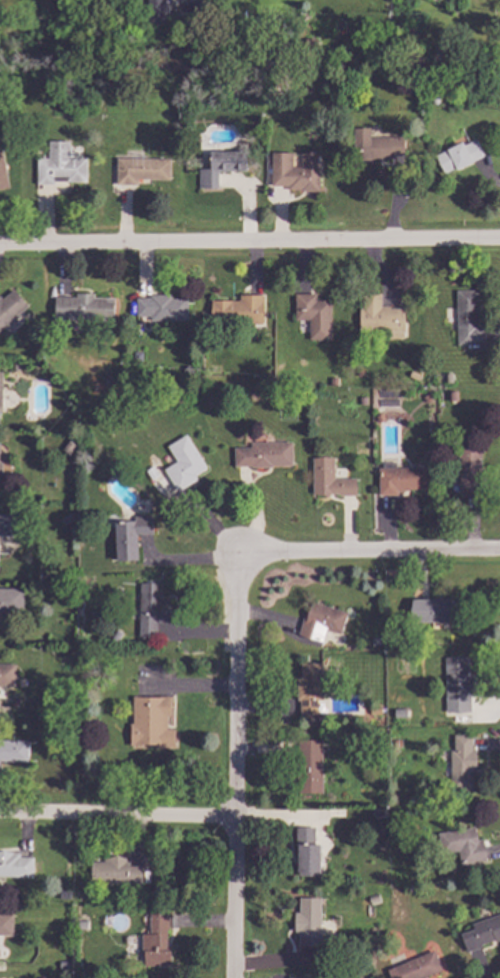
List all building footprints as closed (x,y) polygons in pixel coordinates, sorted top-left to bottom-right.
[(149,22),(148,0),(164,0),(164,22),(149,22)] [(248,23),(240,29),(237,26),(245,19),(248,23)] [(353,127),(353,164),(372,164),(372,160),(391,160),(391,153),(403,153),(403,138),(370,138),(370,127),(353,127)] [(476,139),(484,157),(444,175),(434,154),(463,141),(465,144),(476,139)] [(69,141),(69,158),(89,158),(89,183),(67,183),(67,177),(54,177),(54,184),(37,184),(38,159),(50,159),(50,141),(69,141)] [(10,188),(0,190),(0,145),(1,145),(10,188)] [(271,152),(271,186),(287,186),(288,190),(299,190),(299,191),(320,191),(320,151),(300,151),(300,166),(294,166),(294,152),(271,152)] [(210,152),(210,169),(198,169),(198,189),(219,189),(219,172),(245,172),(245,152),(210,152)] [(170,159),(170,180),(139,180),(139,185),(117,184),(117,158),(170,159)] [(28,307),(0,332),(0,297),(2,299),(12,289),(28,307)] [(455,290),(455,347),(493,347),(493,328),(478,328),(477,290),(455,290)] [(114,298),(114,320),(53,320),(53,297),(75,297),(75,293),(94,293),(94,298),(114,298)] [(239,294),(263,295),(262,326),(239,326),(239,319),(214,319),(214,299),(239,300),(239,294)] [(294,294),(316,294),(316,300),(331,300),(331,341),(309,341),(309,322),(294,322),(294,294)] [(360,294),(380,294),(380,306),(390,306),(390,308),(406,308),(406,338),(359,337),(360,294)] [(136,299),(136,316),(151,316),(151,321),(188,320),(187,298),(173,298),(172,295),(150,295),(150,298),(136,299)] [(186,436),(207,468),(195,476),(198,480),(171,498),(157,475),(178,461),(168,447),(186,436)] [(233,448),(233,466),(292,466),(292,442),(251,442),(251,447),(233,448)] [(460,448),(480,448),(480,496),(460,496),(460,448)] [(312,458),(334,458),(334,479),(356,479),(356,497),(312,497),(312,458)] [(378,468),(427,468),(428,489),(395,490),(396,496),(378,496),(378,468)] [(14,537),(0,536),(0,515),(14,515),(14,537)] [(114,521),(133,521),(133,516),(152,515),(153,535),(138,535),(138,561),(115,562),(114,521)] [(137,637),(158,638),(158,621),(173,621),(174,603),(160,603),(160,584),(138,584),(137,637)] [(24,607),(0,607),(0,587),(24,587),(24,607)] [(412,599),(457,599),(457,623),(412,623),(412,599)] [(310,600),(349,612),(341,636),(326,631),(323,643),(299,635),(310,600)] [(445,658),(470,657),(471,712),(445,712),(445,658)] [(300,663),(325,663),(325,701),(319,701),(319,716),(300,716),(300,702),(297,701),(297,678),(300,678),(300,663)] [(15,686),(15,664),(0,664),(0,686),(15,686)] [(132,697),(132,723),(128,723),(128,746),(173,746),(173,730),(167,730),(167,716),(171,716),(170,696),(132,697)] [(453,734),(473,735),(472,751),(477,751),(476,761),(472,761),(471,793),(448,792),(449,749),(453,749),(453,734)] [(297,740),(322,740),(323,794),(298,794),(297,740)] [(27,761),(0,761),(0,741),(27,741),(27,761)] [(295,826),(316,827),(316,843),(320,843),(320,872),(297,872),(297,847),(295,847),(295,826)] [(435,833),(475,827),(477,840),(484,839),(487,863),(462,866),(460,852),(438,855),(435,833)] [(33,879),(0,878),(0,852),(13,852),(13,854),(20,854),(19,857),(33,858),(33,879)] [(90,861),(102,861),(102,858),(125,859),(125,862),(128,862),(128,866),(141,867),(140,884),(90,884),(90,861)] [(299,898),(320,898),(319,948),(298,947),(298,933),(294,933),(294,917),(298,917),(299,898)] [(471,924),(499,913),(499,942),(495,944),(494,941),(481,946),(482,948),(470,952),(463,934),(474,930),(471,924)] [(12,936),(0,936),(0,914),(12,914),(12,936)] [(149,914),(166,914),(166,950),(176,950),(176,967),(143,967),(143,954),(141,954),(141,933),(149,933),(149,914)] [(389,977),(433,977),(443,975),(435,952),(386,969),(389,977)]
